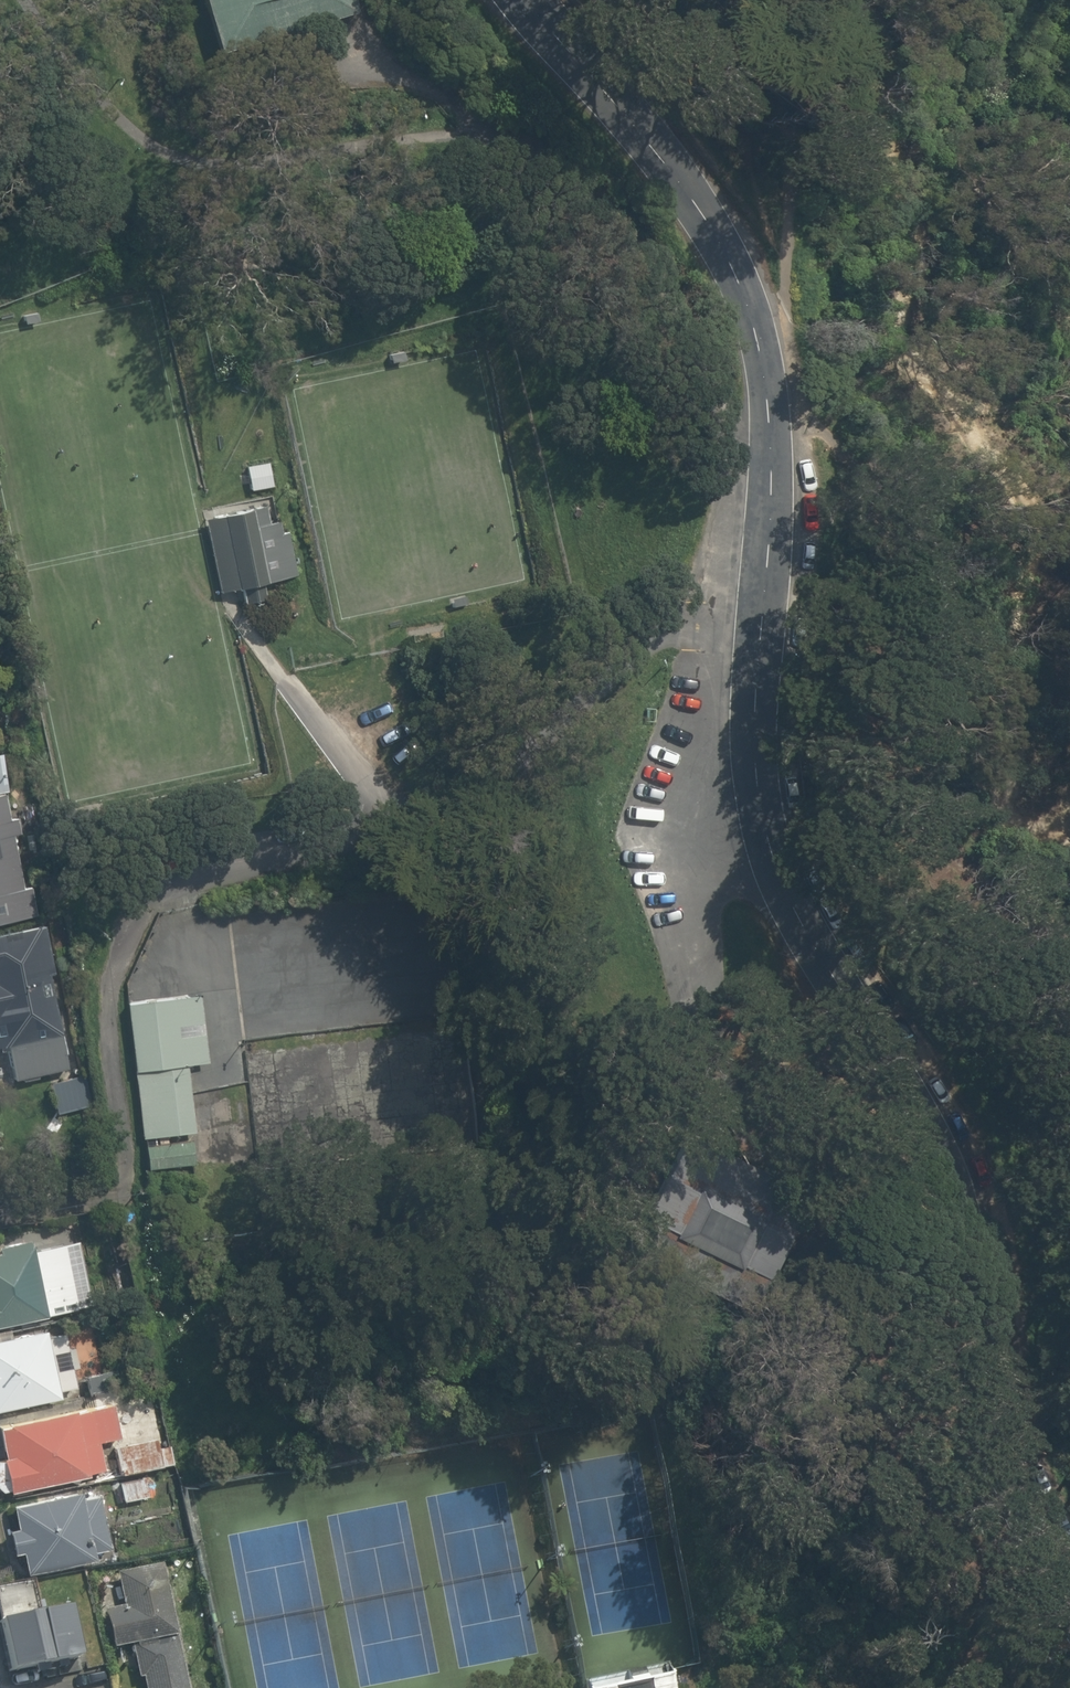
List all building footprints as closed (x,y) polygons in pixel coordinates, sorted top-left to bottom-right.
[(220,52),(357,11),(354,0),(204,0),(220,52)] [(24,317),(25,322),(39,319),(37,314),(24,317)] [(404,352),(389,355),(390,361),(405,358),(404,352)] [(183,412),(186,426),(193,424),(190,411),(183,412)] [(247,472),(250,490),(273,486),(270,468),(247,472)] [(241,588),(244,604),(266,599),(262,584),(297,576),(293,556),(288,531),(281,533),(279,521),(269,523),(265,505),(204,518),(220,593),(239,589),(241,588)] [(452,600),(453,606),(466,603),(465,597),(452,600)] [(35,915),(30,886),(22,888),(3,794),(0,794),(0,922),(35,915)] [(42,925),(0,932),(0,1046),(5,1045),(11,1080),(67,1070),(49,973),(51,973),(42,925)] [(127,1002),(142,1138),(194,1132),(194,1131),(186,1063),(207,1061),(199,994),(200,994),(127,1002)] [(51,1082),(57,1113),(93,1106),(87,1075),(51,1082)] [(686,1133),(629,1250),(751,1311),(800,1212),(773,1199),(782,1181),(686,1133)] [(145,1145),(148,1170),(194,1165),(192,1140),(145,1145)] [(47,1316),(45,1309),(76,1302),(71,1277),(58,1279),(55,1263),(76,1259),(73,1242),(54,1246),(53,1243),(29,1248),(27,1238),(0,1244),(0,1326),(47,1316)] [(60,1396),(58,1389),(76,1385),(64,1333),(47,1337),(45,1328),(0,1338),(0,1409),(60,1396)] [(86,1377),(90,1395),(116,1389),(112,1371),(86,1377)] [(9,1491),(88,1474),(87,1472),(104,1468),(98,1439),(118,1435),(111,1403),(73,1411),(73,1409),(7,1422),(7,1425),(0,1427),(0,1436),(4,1456),(2,1457),(9,1491)] [(120,1468),(121,1473),(172,1463),(168,1445),(158,1447),(156,1437),(114,1445),(118,1468),(120,1468)] [(117,1482),(122,1501),(147,1495),(143,1476),(117,1482)] [(23,1550),(27,1571),(94,1557),(92,1550),(108,1546),(98,1495),(81,1498),(80,1492),(12,1506),(17,1527),(9,1529),(14,1552),(23,1550)] [(176,1634),(161,1564),(116,1573),(123,1605),(105,1609),(113,1648),(132,1644),(176,1634)] [(8,1671),(79,1657),(69,1607),(41,1612),(34,1579),(0,1585),(0,1605),(3,1620),(0,1621),(0,1632),(8,1671)] [(176,1634),(132,1644),(138,1678),(142,1677),(144,1687),(187,1687),(176,1634)] [(585,1687),(669,1687),(664,1666),(584,1684),(585,1687)]
